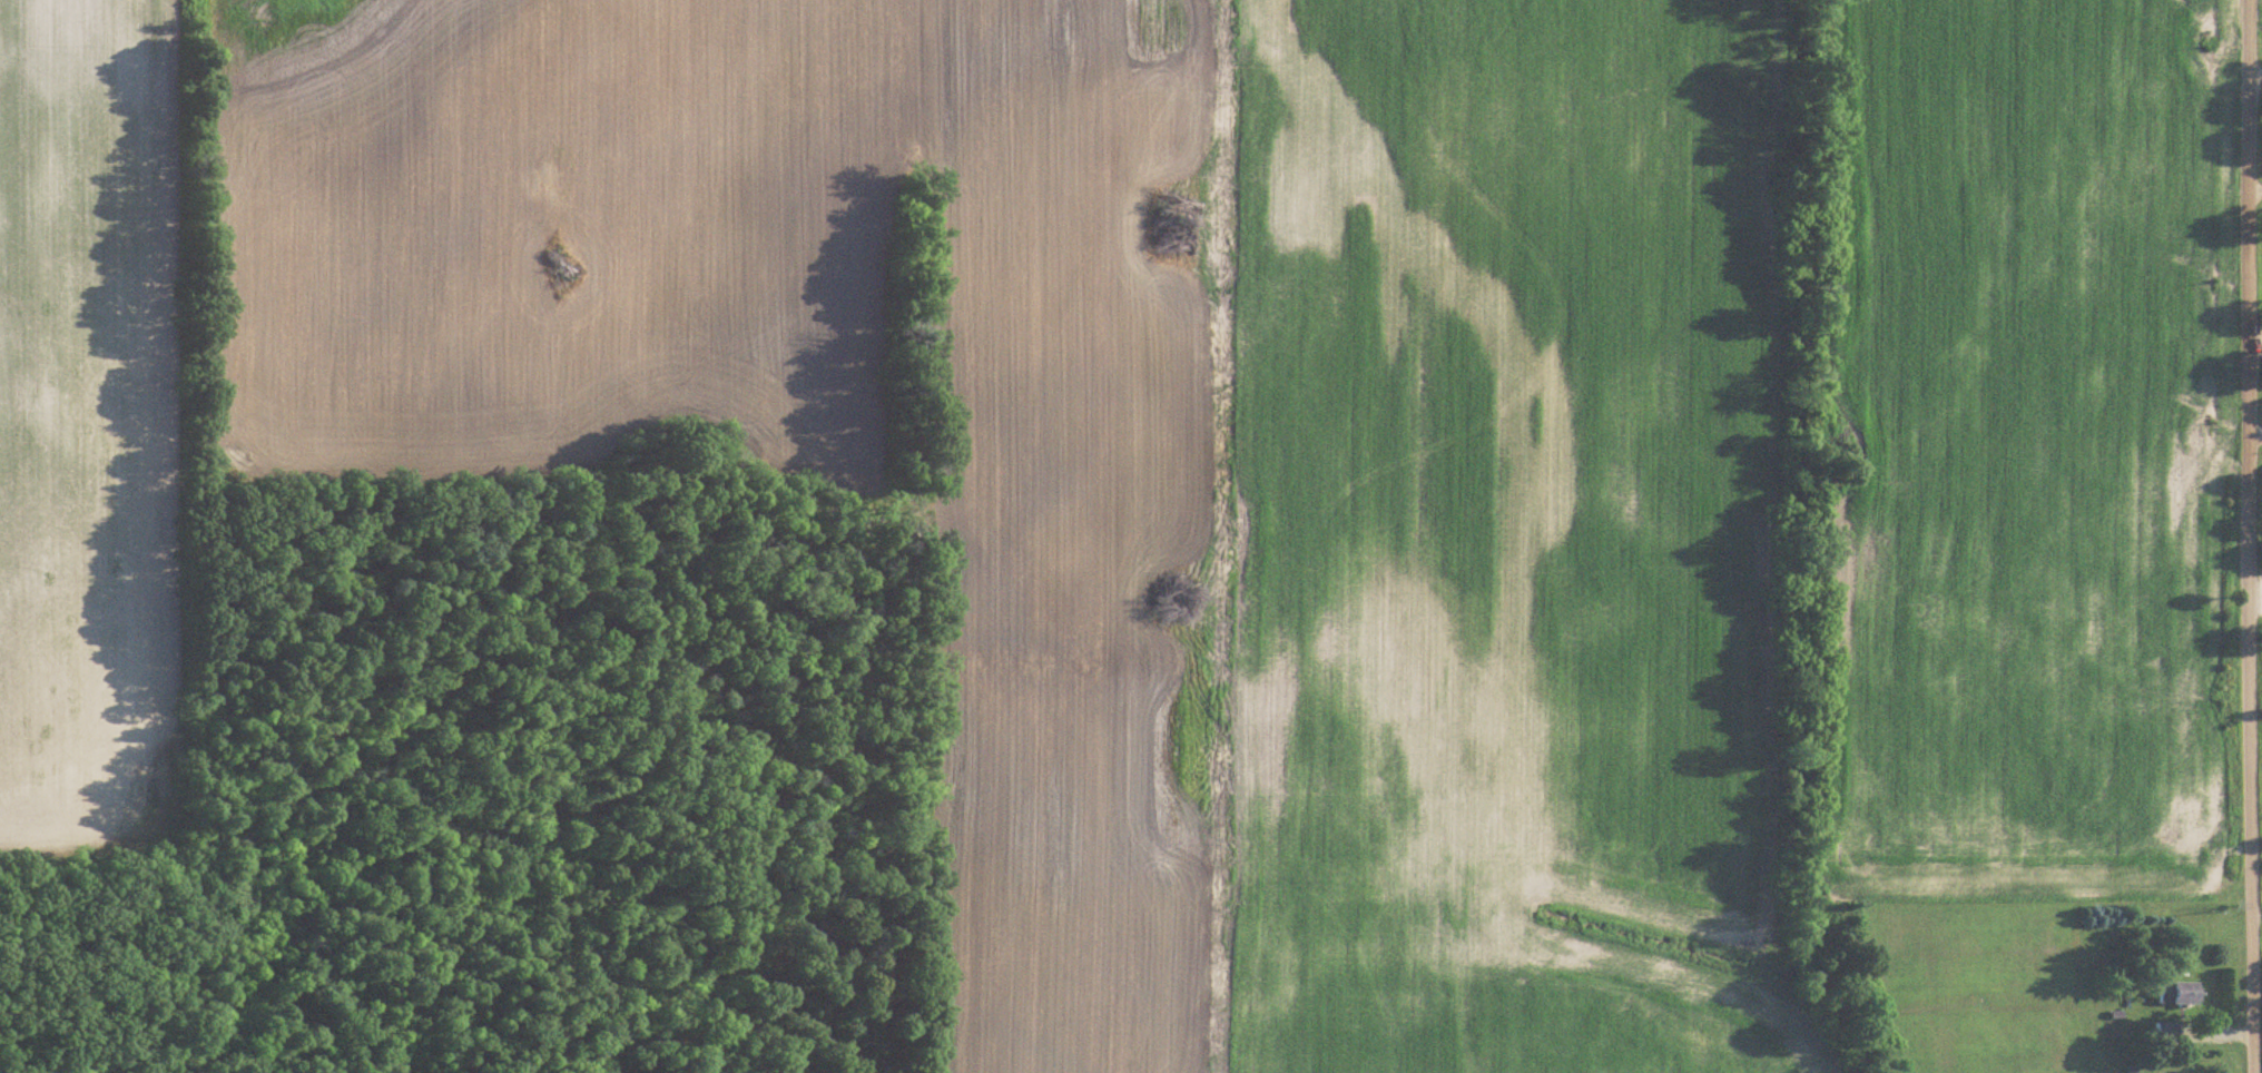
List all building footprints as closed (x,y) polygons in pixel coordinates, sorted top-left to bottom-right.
[(2191,982),(2150,982),(2150,1005),(2191,1005),(2191,982)]
